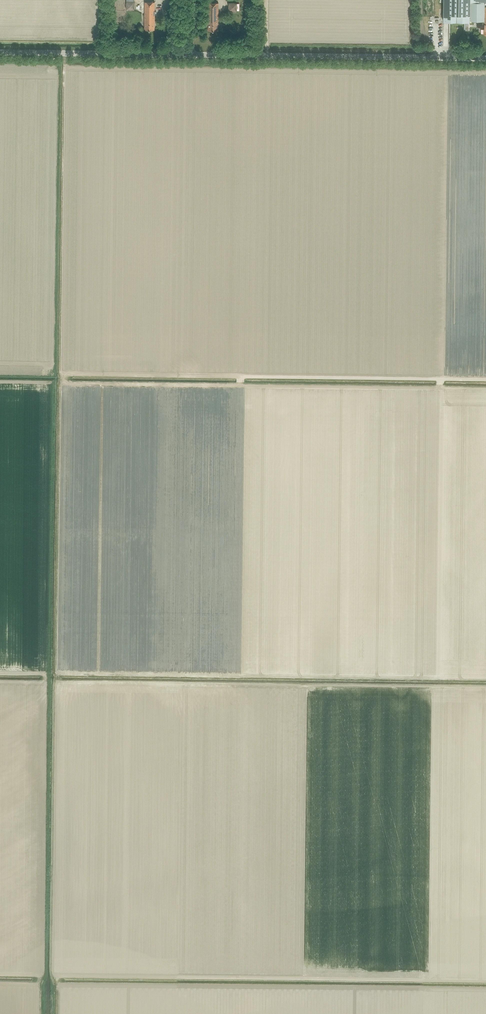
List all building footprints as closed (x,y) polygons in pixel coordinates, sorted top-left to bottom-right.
[(485,34),(485,0),(443,0),(443,21),(469,22),(469,21),(484,21),(484,34),(485,34)] [(135,10),(135,1),(126,1),(126,10),(135,10)] [(154,30),(155,2),(145,2),(144,30),(154,30)] [(218,31),(218,3),(208,3),(208,31),(218,31)] [(237,11),(237,3),(228,3),(228,11),(237,11)]
